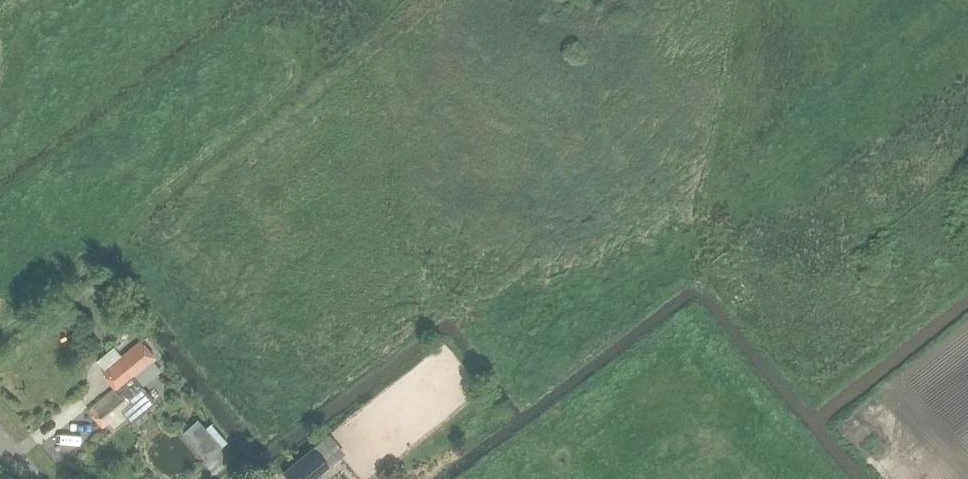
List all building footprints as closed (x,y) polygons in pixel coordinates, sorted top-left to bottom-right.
[(137,375),(158,358),(142,339),(104,370),(118,388),(136,373),(137,375)] [(132,423),(159,401),(137,375),(136,373),(118,388),(89,411),(103,428),(106,425),(109,428),(112,426),(115,429),(128,418),(132,423)] [(345,453),(328,434),(313,448),(330,467),(345,453)] [(215,439),(200,453),(208,462),(223,448),(215,439)] [(284,478),(317,478),(330,468),(313,448),(281,476),(284,478)]
